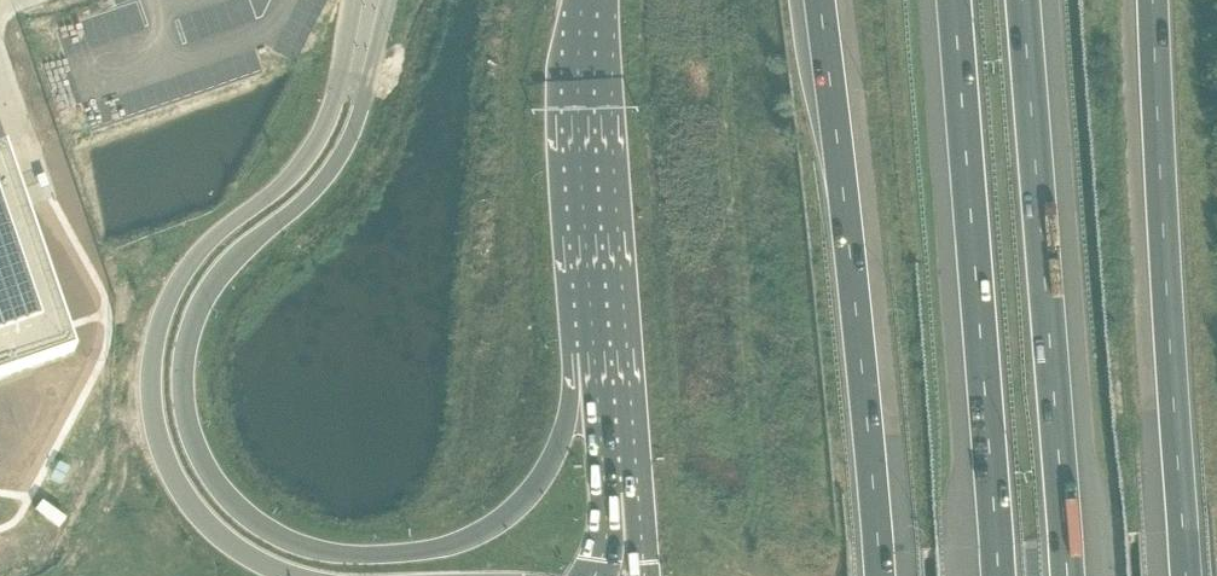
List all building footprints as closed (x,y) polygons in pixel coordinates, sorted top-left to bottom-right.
[(72,353),(2,149),(0,150),(0,378),(72,353)]
